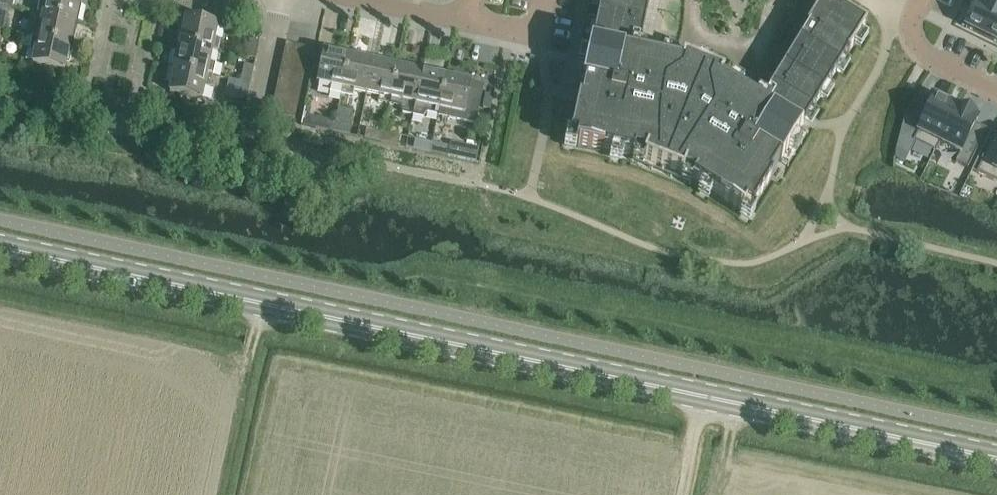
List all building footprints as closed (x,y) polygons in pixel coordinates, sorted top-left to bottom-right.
[(0,6),(0,7),(10,9),(11,0),(1,0),(0,6)] [(42,16),(78,24),(82,6),(79,6),(81,0),(46,0),(45,5),(40,3),(38,15),(42,16)] [(569,139),(577,140),(576,148),(634,159),(692,183),(742,214),(747,206),(754,209),(774,177),(771,175),(782,158),(783,159),(868,21),(860,16),(862,12),(847,3),(842,0),(824,0),(805,32),(775,83),(763,102),(723,78),(725,73),(683,56),(682,62),(671,59),(657,56),(639,52),(650,0),(598,0),(582,83),(583,83),(580,98),(578,98),(569,139)] [(976,9),(996,18),(996,0),(980,0),(976,9)] [(966,28),(996,43),(996,18),(976,9),(966,28)] [(35,28),(33,39),(73,48),(78,24),(42,16),(40,29),(35,28)] [(180,29),(177,45),(213,53),(218,54),(221,42),(216,41),(219,28),(186,21),(184,30),(180,29)] [(70,65),(73,48),(33,39),(30,51),(34,52),(31,66),(65,73),(67,65),(70,65)] [(246,59),(256,61),(260,44),(250,42),(246,59)] [(177,45),(172,69),(213,78),(215,66),(211,65),(213,53),(177,45)] [(286,45),(284,57),(308,62),(310,50),(286,45)] [(330,94),(341,97),(350,55),(334,52),(333,55),(325,53),(317,86),(331,89),(330,94)] [(350,55),(341,97),(353,99),(354,94),(367,97),(375,60),(350,55)] [(284,57),(281,69),(305,73),(308,62),(284,57)] [(375,60),(367,97),(379,100),(378,104),(390,107),(399,65),(375,60)] [(399,65),(390,107),(402,109),(403,114),(414,117),(415,107),(423,71),(399,65)] [(245,67),(241,84),(250,86),(254,69),(245,67)] [(210,89),(213,78),(172,69),(168,85),(172,86),(170,95),(203,102),(206,88),(210,89)] [(281,69),(279,80),(303,85),(305,73),(281,69)] [(423,71),(415,107),(414,117),(423,119),(427,114),(439,117),(447,76),(423,71)] [(447,76),(439,117),(450,119),(451,116),(467,120),(475,85),(472,84),(463,83),(464,79),(447,76)] [(279,80),(276,92),(300,97),(303,85),(279,80)] [(237,101),(247,103),(250,86),(241,84),(237,101)] [(276,92),(274,104),(298,109),(300,97),(276,92)] [(897,151),(896,151),(908,157),(915,143),(936,154),(940,145),(942,146),(960,110),(935,98),(932,104),(921,98),(910,121),(905,119),(897,151)] [(271,116),(295,121),(298,109),(274,104),(271,116)] [(960,110),(942,146),(960,155),(956,164),(967,169),(968,170),(987,133),(987,132),(987,131),(975,125),(978,119),(960,110)] [(318,121),(316,130),(334,134),(336,125),(318,121)] [(336,125),(334,134),(350,137),(352,128),(336,125)] [(367,131),(365,141),(382,144),(384,135),(367,131)] [(384,135),(382,144),(399,147),(401,138),(384,135)] [(978,174),(996,183),(996,136),(978,174)] [(416,141),(414,151),(430,154),(432,145),(416,141)] [(432,145),(430,154),(449,158),(451,149),(432,145)]
